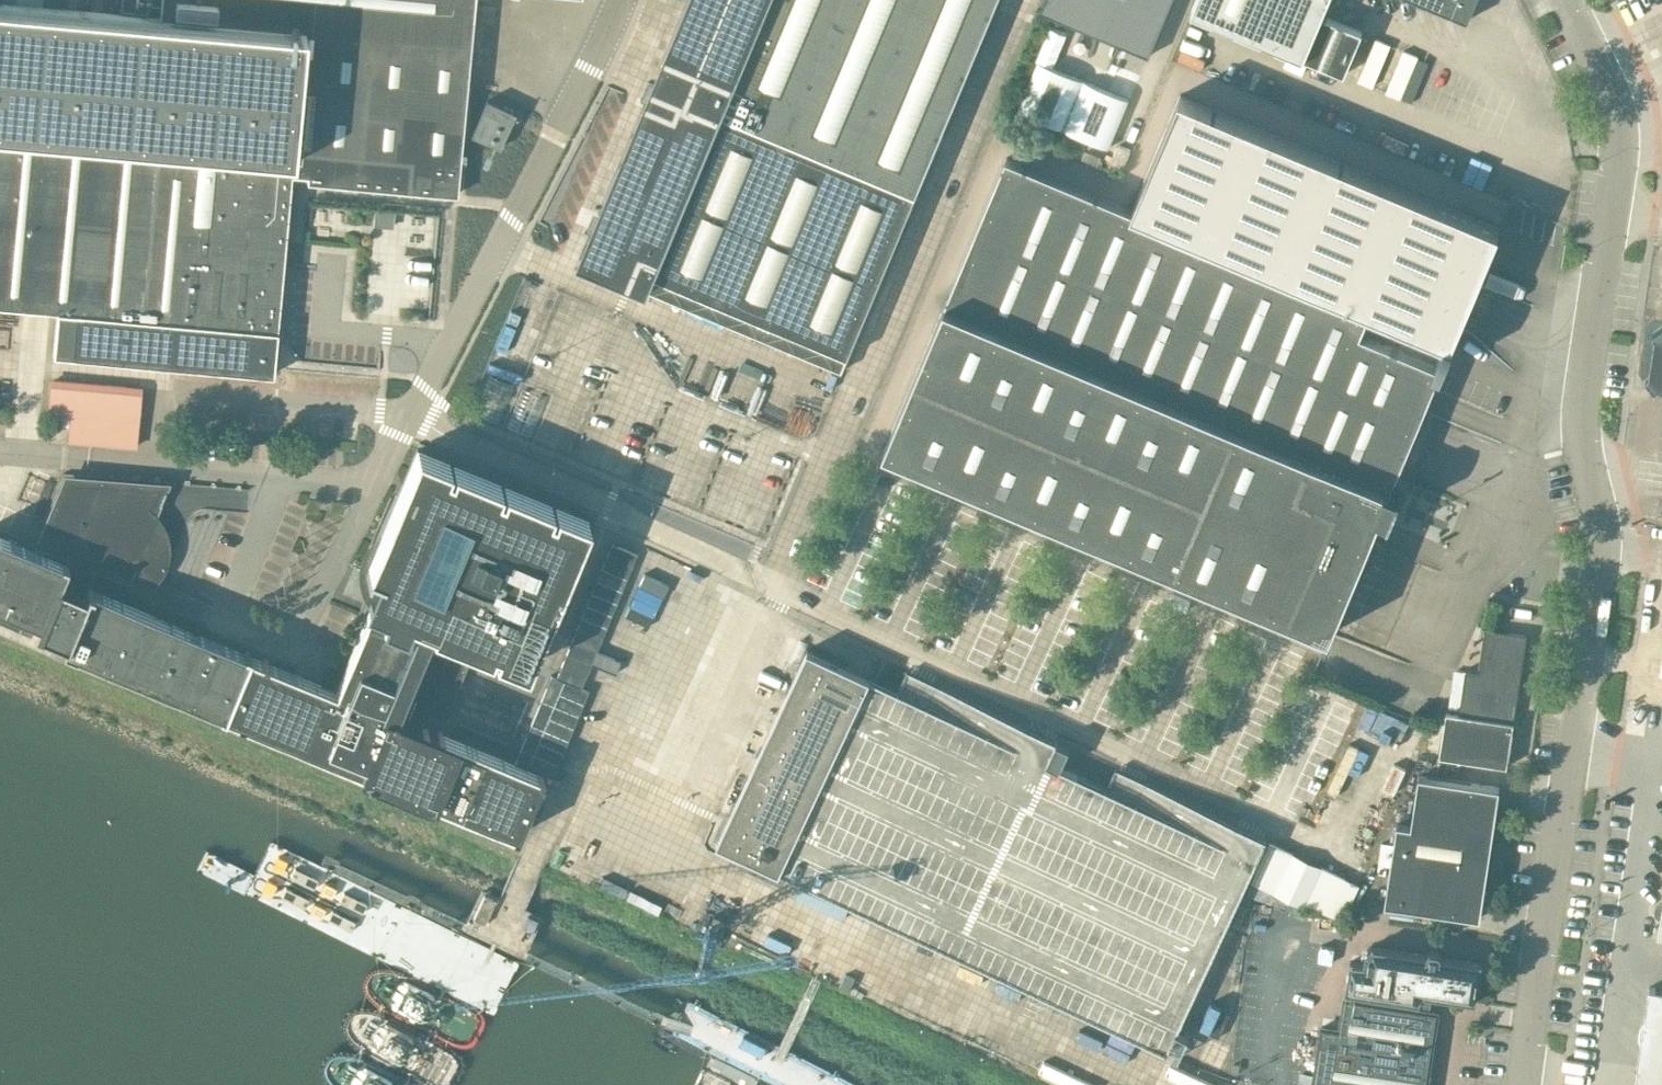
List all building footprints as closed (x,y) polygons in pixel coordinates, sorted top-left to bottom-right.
[(50,309),(47,353),(72,356),(272,374),(291,173),(308,174),(308,180),(457,194),(475,0),(162,0),(160,16),(0,1),(0,305),(50,309)] [(998,0),(691,0),(655,83),(581,261),(648,288),(654,274),(849,355),(916,193),(998,0)] [(1172,0),(1044,0),(1040,9),(1149,55),(1172,0)] [(1328,0),(1195,0),(1192,9),(1344,73),(1362,31),(1322,14),(1328,0)] [(1416,0),(1417,2),(1419,3),(1421,4),(1422,4),(1424,4),(1426,4),(1428,4),(1429,3),(1468,19),(1476,0),(1416,0)] [(1377,83),(1386,41),(1371,37),(1362,79),(1377,83)] [(1408,72),(1415,57),(1403,52),(1397,67),(1408,72)] [(1360,333),(1370,308),(1444,341),(1444,342),(1452,346),(1453,341),(1452,341),(1500,227),(1180,93),(1132,208),(1007,156),(885,447),(1330,633),(1381,511),(1388,515),(1388,516),(1390,517),(1401,490),(1399,489),(1399,491),(1391,487),(1440,369),(1442,370),(1443,366),(1435,362),(1435,364),(1360,333)] [(516,112),(488,99),(471,134),(500,147),(516,112)] [(1652,333),(1655,337),(1649,375),(1658,388),(1658,387),(1661,388),(1661,325),(1652,333)] [(63,441),(137,445),(140,383),(42,378),(41,413),(64,414),(63,441)] [(381,573),(379,578),(377,578),(375,578),(374,578),(372,578),(370,579),(369,580),(369,581),(368,582),(367,584),(367,586),(367,587),(368,589),(368,590),(369,591),(371,593),(372,594),(367,605),(369,606),(459,643),(474,650),(475,647),(490,653),(493,646),(497,647),(494,655),(526,668),(588,519),(552,504),(549,511),(545,509),(548,502),(505,484),(502,492),(498,490),(501,483),(454,463),(451,470),(447,469),(450,461),(417,448),(366,572),(367,573),(369,569),(381,573)] [(273,661),(89,584),(95,569),(97,564),(125,575),(161,487),(68,479),(43,541),(70,552),(69,556),(68,558),(66,561),(41,621),(38,627),(65,638),(62,646),(245,723),(273,661)] [(41,621),(66,561),(61,560),(60,563),(0,538),(0,604),(41,621)] [(615,672),(590,733),(651,759),(722,588),(660,563),(620,660),(596,650),(636,553),(612,543),(557,677),(581,687),(591,662),(615,672)] [(445,720),(474,650),(369,606),(344,667),(335,688),(321,682),(273,661),(245,723),(371,775),(516,836),(542,774),(425,725),(430,713),(445,720)] [(1527,633),(1485,627),(1478,670),(1466,668),(1459,713),(1446,711),(1440,756),(1507,766),(1527,633)] [(780,871),(781,870),(871,677),(808,648),(718,842),(780,871)] [(1496,812),(1500,786),(1419,774),(1411,824),(1397,822),(1385,902),(1480,916),(1484,890),(1488,891),(1500,813),(1496,812)] [(1661,902),(1660,902),(1659,902),(1658,902),(1657,903),(1656,903),(1656,904),(1655,905),(1654,906),(1654,907),(1654,908),(1653,908),(1653,909),(1653,910),(1653,911),(1654,912),(1654,913),(1655,914),(1655,915),(1656,915),(1656,916),(1657,916),(1658,917),(1659,917),(1660,917),(1657,936),(1658,936),(1661,937),(1661,902)] [(1477,1000),(1483,961),(1442,955),(1442,953),(1440,949),(1432,948),(1428,951),(1428,953),(1372,945),(1369,964),(1350,961),(1346,990),(1423,1002),(1422,1008),(1344,997),(1340,1028),(1322,1026),(1316,1060),(1428,1077),(1438,1011),(1431,1009),(1433,993),(1477,1000)] [(1109,982),(1109,969),(1090,970),(1091,983),(1109,982)] [(1649,985),(1637,1065),(1638,1066),(1635,1084),(1661,1084),(1661,987),(1649,985)] [(1428,1077),(1316,1060),(1313,1084),(1427,1084),(1428,1077)]
